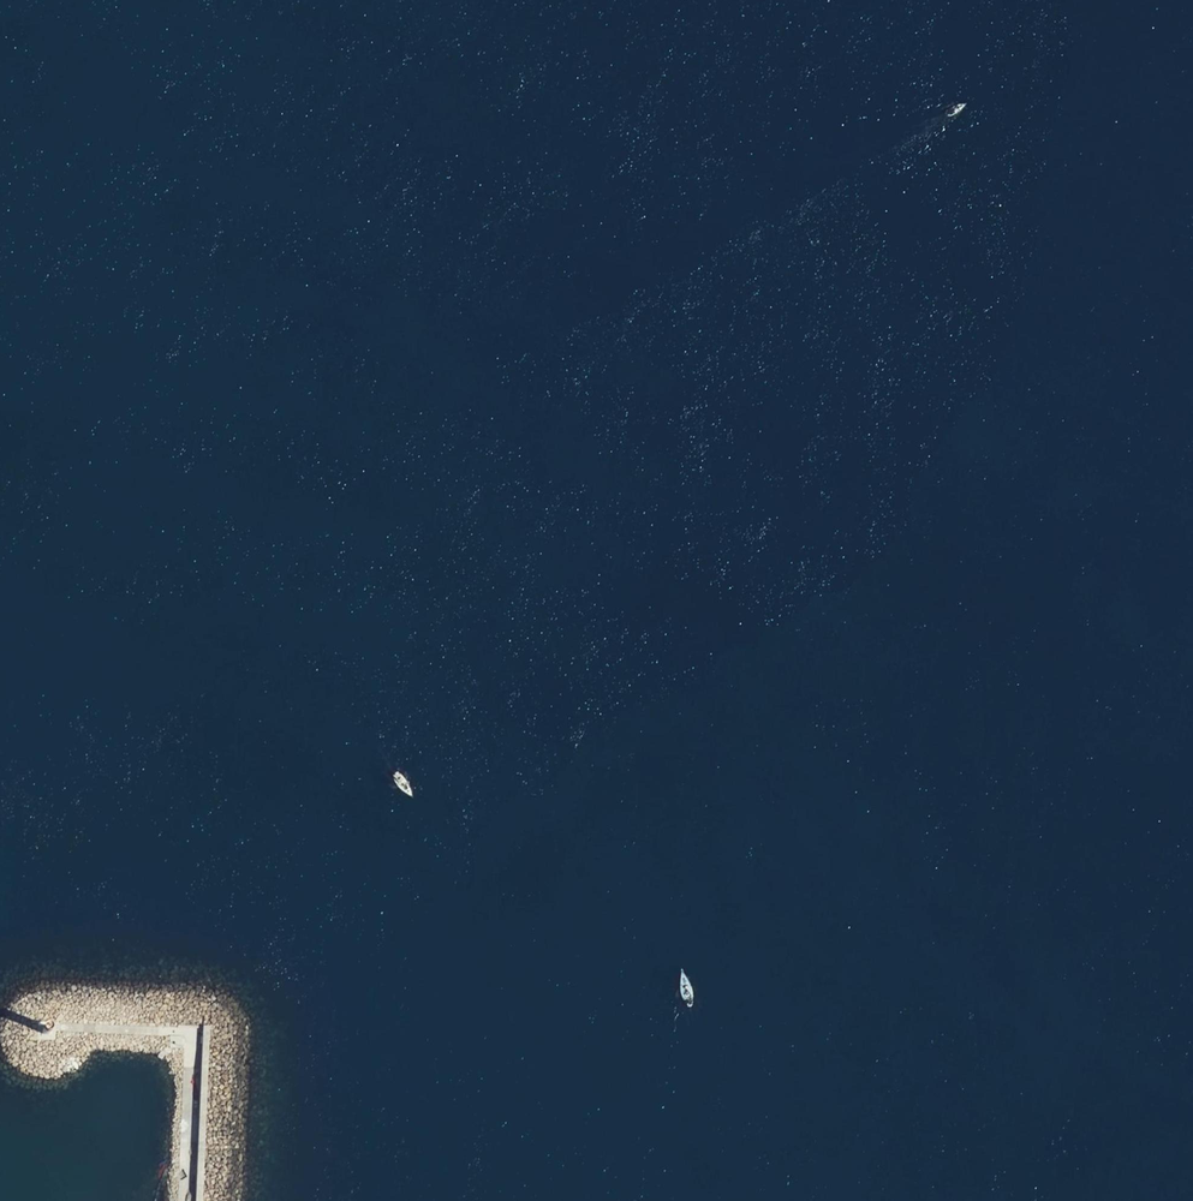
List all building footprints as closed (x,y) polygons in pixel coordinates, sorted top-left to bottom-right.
[(43,1026),(42,1027),(41,1029),(41,1030),(42,1032),(43,1033),(45,1034),(46,1035),(48,1034),(50,1034),(51,1032),(52,1031),(52,1029),(51,1028),(51,1026),(49,1025),(48,1024),(46,1024),(44,1025),(43,1026)]
